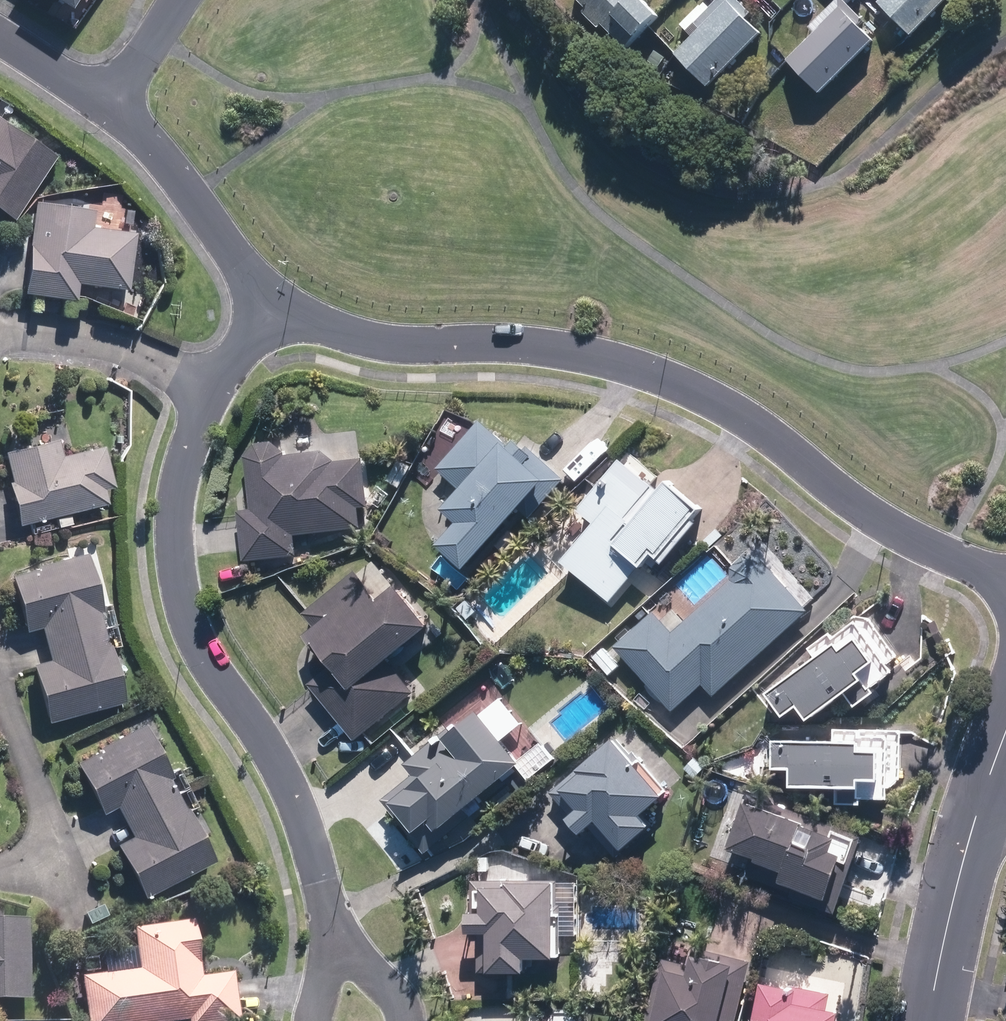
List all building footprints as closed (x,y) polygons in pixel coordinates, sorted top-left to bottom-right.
[(60,14),(69,0),(37,0),(60,14)] [(589,1),(580,10),(621,49),(653,16),(636,0),(588,0),(589,1)] [(755,37),(740,22),(746,16),(730,0),(718,0),(694,25),(700,31),(673,59),(704,89),(755,37)] [(816,95),(868,42),(854,28),(859,22),(842,5),(848,0),(837,0),(809,28),(815,34),(785,64),(816,95)] [(908,36),(943,0),(883,0),(877,6),(908,36)] [(0,129),(0,216),(7,221),(47,160),(0,129)] [(90,212),(32,206),(21,296),(71,302),(73,285),(122,291),(129,236),(87,231),(90,212)] [(538,506),(560,481),(524,450),(522,453),(511,444),(504,453),(501,451),(504,448),(476,424),(435,471),(459,492),(440,513),(456,526),(435,550),(461,572),(527,497),(538,506)] [(5,488),(15,527),(102,505),(98,490),(106,488),(96,449),(57,459),(53,443),(1,456),(9,487),(5,488)] [(291,537),(358,528),(355,509),(365,508),(359,461),(322,465),(321,453),(282,458),(269,444),(254,446),(244,463),(250,512),(236,514),(242,561),(293,554),(291,537)] [(619,462),(575,513),(593,528),(563,563),(610,603),(649,557),(659,565),(693,525),(688,521),(694,514),(662,487),(656,493),(619,462)] [(29,668),(44,723),(117,704),(80,559),(7,578),(21,630),(36,626),(46,664),(29,668)] [(699,686),(710,698),(804,613),(756,559),(741,559),(731,568),(729,583),(668,636),(651,617),(614,650),(670,712),(699,686)] [(308,687),(352,742),(411,694),(384,660),(421,630),(390,591),(373,604),(350,576),(301,615),(313,629),(301,638),(327,671),(308,687)] [(792,707),(804,723),(841,695),(851,708),(869,695),(866,690),(889,673),(884,668),(896,659),(866,620),(851,618),(807,651),(815,662),(765,698),(779,717),(792,707)] [(379,800),(423,855),(469,818),(463,811),(517,768),(475,716),(449,737),(446,733),(404,767),(410,775),(379,800)] [(209,862),(139,727),(94,750),(95,752),(70,765),(96,816),(112,808),(127,838),(111,846),(138,898),(209,862)] [(833,746),(770,744),(769,772),(786,772),(786,790),(833,792),(833,806),(858,806),(858,801),(883,802),(884,783),(895,784),(897,735),(833,733),(833,746)] [(615,738),(549,795),(569,818),(565,821),(578,836),(588,828),(614,858),(646,831),(635,818),(663,794),(615,738)] [(859,839),(746,796),(724,852),(751,862),(743,881),(829,914),(859,839)] [(552,883),(470,883),(471,916),(465,916),(465,936),(475,936),(475,973),(522,973),(522,961),(552,961),(552,883)] [(83,1020),(232,1020),(225,977),(196,981),(187,924),(130,932),(136,973),(78,982),(83,1020)] [(24,1003),(23,926),(0,926),(0,1003),(24,1003)] [(747,964),(690,951),(687,967),(659,960),(645,1020),(734,1020),(747,964)] [(758,986),(752,1020),(832,1020),(834,1015),(823,1013),(826,998),(758,986)]
